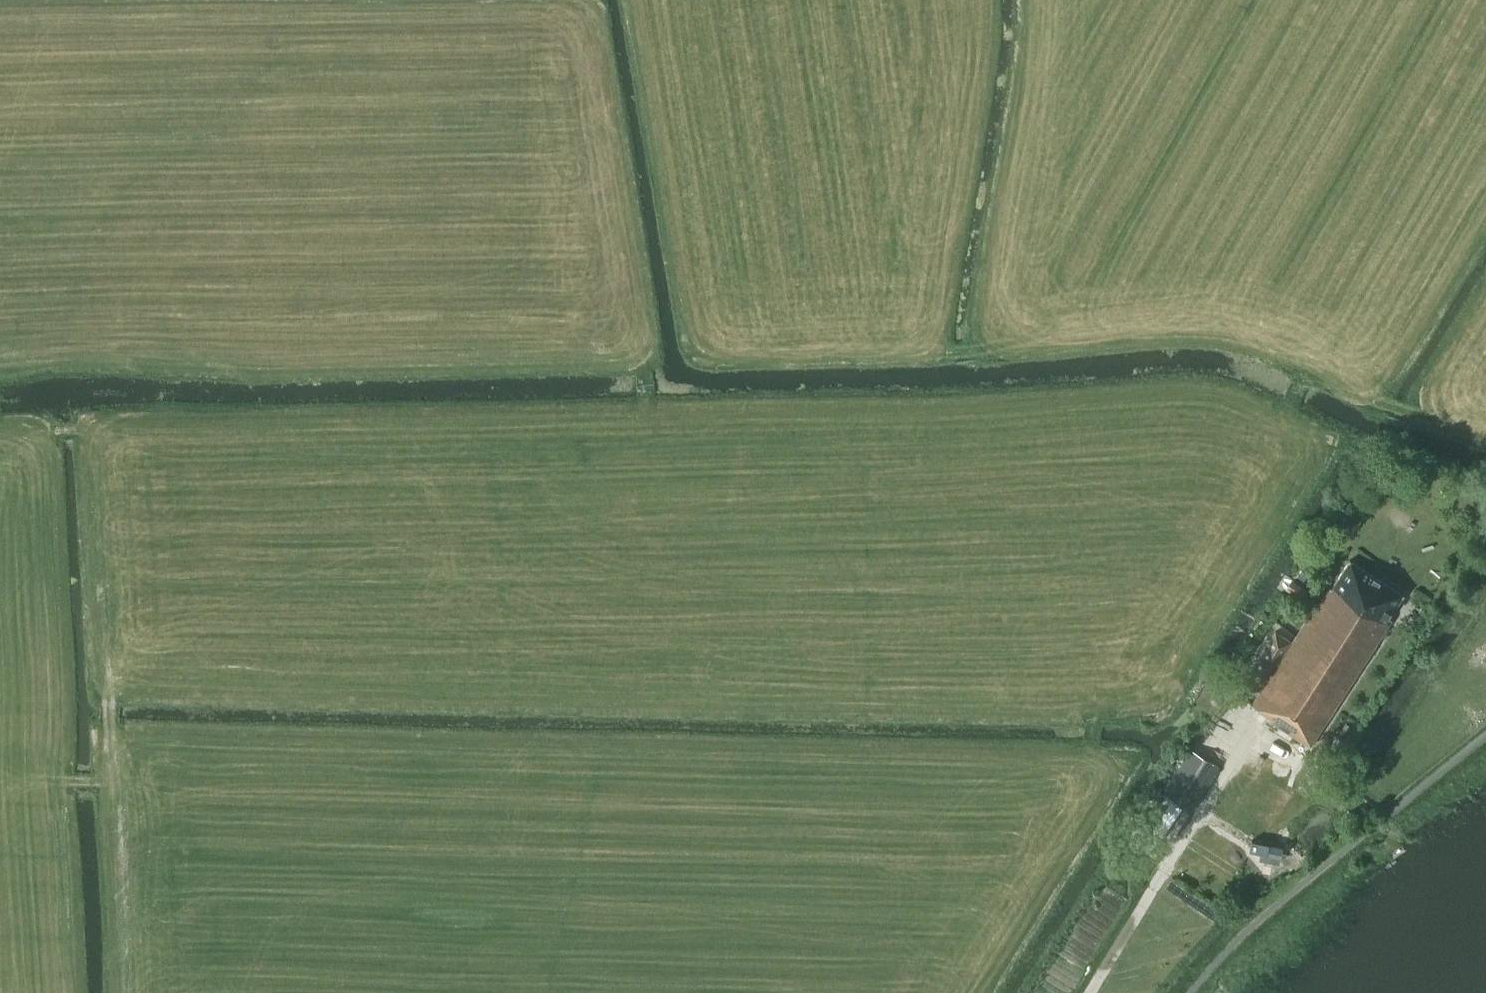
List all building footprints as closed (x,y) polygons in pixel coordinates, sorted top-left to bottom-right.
[(1403,594),(1350,560),(1331,588),(1330,587),(1318,606),(1316,604),(1291,642),(1275,631),(1243,681),(1260,691),(1252,704),(1269,715),(1267,718),(1310,746),(1388,624),(1385,622),(1403,594)] [(1306,589),(1292,579),(1286,588),(1300,598),(1306,589)] [(1345,736),(1351,726),(1346,723),(1340,733),(1345,736)] [(1344,739),(1336,735),(1332,742),(1339,746),(1344,739)] [(1338,749),(1327,743),(1322,751),(1333,758),(1338,749)] [(1191,810),(1218,766),(1191,749),(1164,793),(1191,810)] [(1150,838),(1166,849),(1171,840),(1154,831),(1150,838)]
